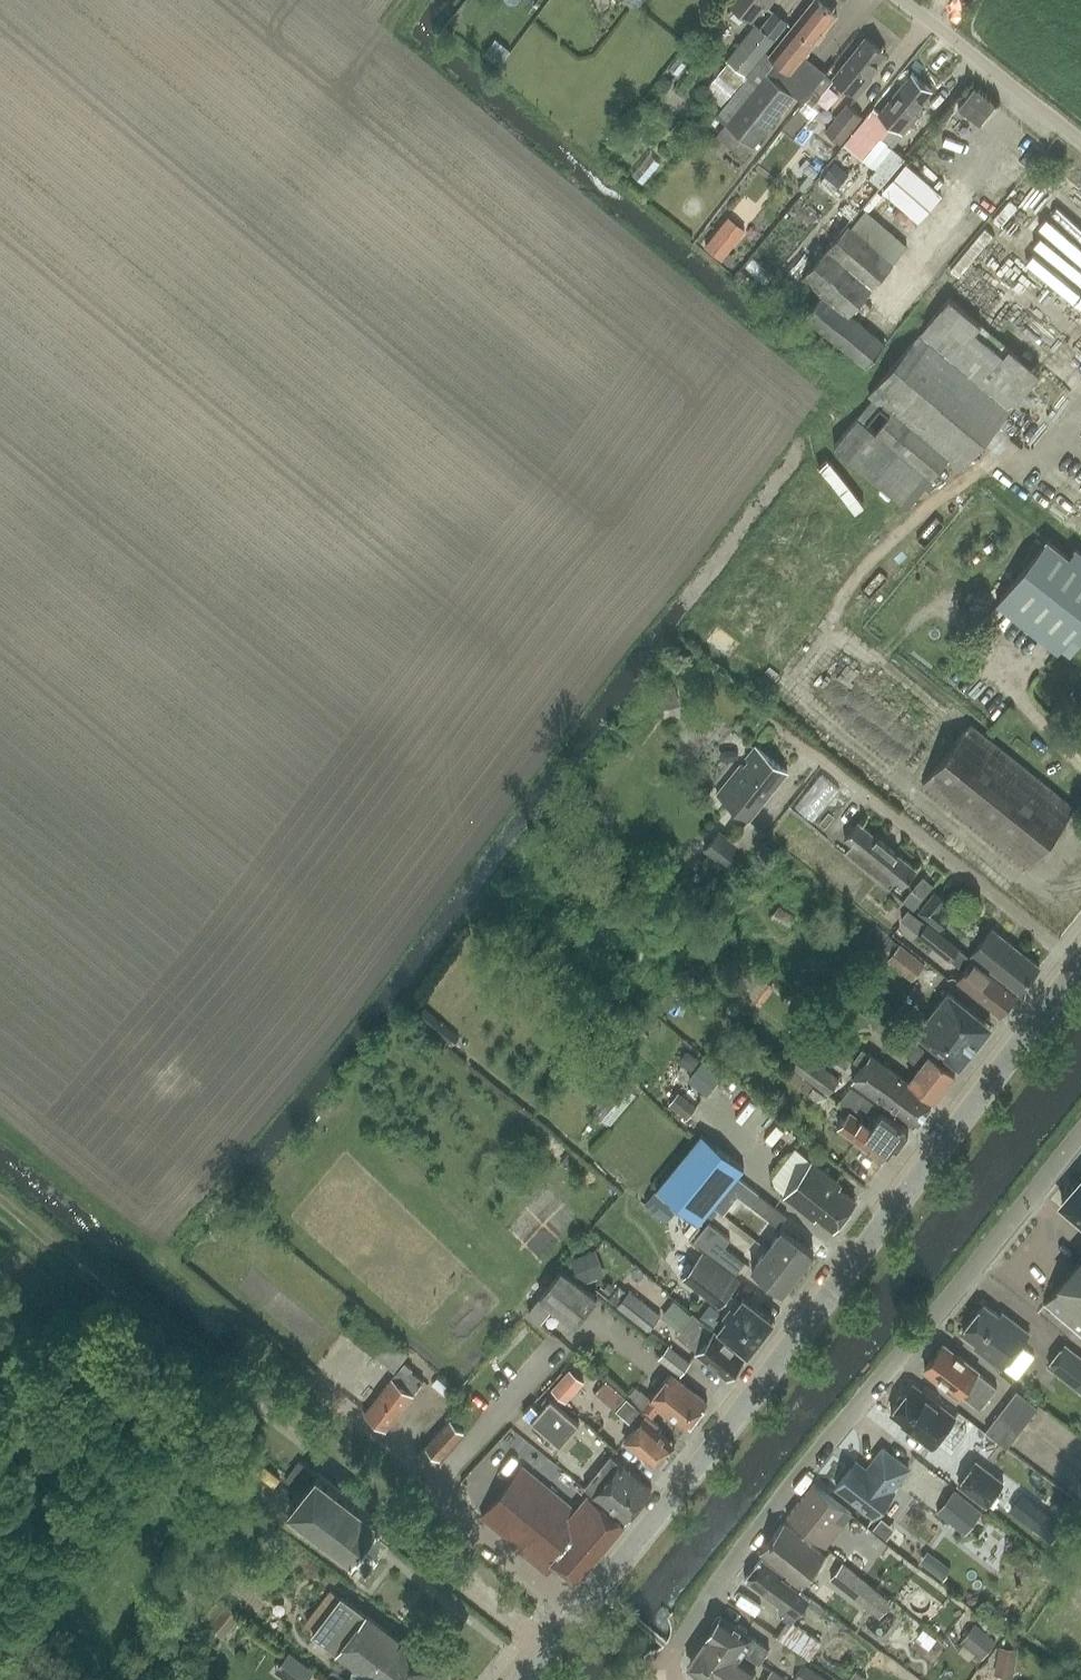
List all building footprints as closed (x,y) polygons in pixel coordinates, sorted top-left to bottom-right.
[(819,0),(816,0),(719,119),(753,147),(802,88),(782,71),(802,46),(808,51),(837,15),(819,0)] [(731,3),(752,20),(765,5),(768,7),(774,0),(734,0),(731,3)] [(728,59),(729,60),(746,74),(748,75),(776,40),(756,24),(728,59)] [(869,75),(886,54),(866,38),(834,77),(858,97),(873,78),(869,75)] [(728,98),(746,74),(729,60),(711,84),(728,98)] [(891,148),(892,147),(919,115),(915,112),(932,91),(912,75),(879,114),(872,109),(844,143),(864,159),(880,139),(891,148)] [(958,110),(980,126),(997,104),(975,87),(958,110)] [(839,145),(861,118),(846,107),(824,133),(839,145)] [(891,148),(874,168),(877,170),(869,179),(880,188),(905,158),(892,147),(891,148)] [(929,221),(953,193),(916,159),(891,187),(929,221)] [(729,216),(705,246),(723,259),(746,230),(729,216)] [(867,368),(886,346),(850,316),(893,264),(848,226),(803,278),(823,295),(806,316),(867,368)] [(1003,355),(975,331),(981,325),(950,298),(869,395),(873,399),(834,446),(907,507),(947,459),(960,470),(1011,408),(1040,374),(1009,348),(1003,355)] [(1076,547),(1069,556),(1047,539),(997,602),(1058,651),(1073,632),(1080,638),(1080,551),(1076,547)] [(1027,868),(1075,808),(971,724),(924,782),(1027,868)] [(788,770),(755,745),(746,757),(749,759),(744,764),(741,762),(717,794),(750,820),(788,770)] [(858,822),(844,838),(852,844),(845,852),(867,870),(887,846),(858,822)] [(731,867),(745,850),(720,829),(706,847),(731,867)] [(887,846),(867,870),(889,888),(896,880),(903,886),(916,870),(887,846)] [(924,876),(904,901),(915,910),(935,885),(924,876)] [(920,912),(941,929),(951,916),(943,909),(948,902),(936,892),(920,912)] [(919,933),(926,924),(908,910),(901,919),(919,933)] [(1017,995),(972,960),(926,924),(919,933),(917,935),(950,962),(951,961),(964,971),(956,982),(971,994),(973,991),(997,1013),(1001,1016),(1017,995)] [(1020,992),(1040,967),(993,929),(972,955),(1020,992)] [(894,936),(882,952),(914,977),(926,962),(894,936)] [(737,992),(749,1001),(765,978),(753,969),(737,992)] [(917,1032),(956,1065),(960,1067),(991,1027),(948,992),(917,1032)] [(417,1018),(452,1046),(460,1037),(425,1008),(417,1018)] [(935,1100),(956,1072),(908,1036),(898,1049),(920,1066),(909,1081),(935,1100)] [(853,1061),(854,1061),(861,1067),(850,1081),(916,1128),(934,1101),(935,1100),(909,1081),(870,1054),(862,1049),(853,1061)] [(828,1095),(841,1079),(803,1051),(791,1068),(828,1095)] [(708,1096),(721,1079),(703,1064),(689,1081),(708,1096)] [(600,1110),(618,1123),(642,1093),(624,1079),(600,1110)] [(838,1104),(848,1112),(838,1126),(880,1158),(883,1160),(894,1145),(897,1147),(909,1130),(906,1128),(883,1110),(874,1121),(871,1118),(867,1123),(862,1118),(872,1104),(850,1087),(838,1104)] [(671,1103),(689,1118),(698,1107),(680,1092),(671,1103)] [(697,1224),(743,1169),(701,1135),(656,1190),(697,1224)] [(818,1216),(830,1226),(834,1229),(856,1201),(839,1188),(841,1184),(812,1161),(785,1196),(815,1219),(818,1216)] [(755,1191),(742,1181),(735,1191),(747,1201),(755,1191)] [(1062,1203),(1080,1220),(1080,1181),(1062,1203)] [(751,1206),(779,1227),(787,1216),(759,1195),(751,1206)] [(710,1223),(696,1240),(717,1257),(726,1246),(731,1239),(710,1223)] [(799,1274),(806,1265),(814,1254),(783,1229),(767,1250),(799,1274)] [(717,1257),(739,1273),(747,1263),(726,1246),(717,1257)] [(784,1293),(799,1274),(767,1250),(752,1269),(784,1293)] [(740,1280),(719,1265),(703,1252),(685,1276),(720,1304),(726,1296),(733,1302),(724,1313),(729,1317),(720,1329),(727,1334),(737,1342),(748,1351),(773,1320),(744,1298),(741,1302),(730,1293),(740,1280)] [(602,1274),(595,1254),(575,1262),(582,1282),(602,1274)] [(1045,1302),(1080,1332),(1080,1260),(1045,1302)] [(573,1325),(597,1298),(565,1270),(529,1310),(541,1321),(553,1307),(573,1325)] [(618,1306),(648,1330),(661,1314),(631,1290),(618,1306)] [(1030,1334),(1013,1320),(1010,1324),(985,1304),(963,1333),(988,1352),(985,1355),(1003,1369),(1030,1334)] [(345,1331),(395,1370),(409,1352),(359,1313),(345,1331)] [(744,1356),(692,1313),(675,1333),(697,1351),(696,1352),(709,1362),(712,1363),(728,1376),(744,1356)] [(944,1344),(925,1369),(943,1383),(941,1386),(957,1398),(960,1394),(980,1408),(995,1388),(976,1372),(979,1368),(963,1356),(961,1358),(944,1344)] [(670,1346),(659,1359),(680,1375),(691,1362),(670,1346)] [(1064,1346),(1048,1367),(1080,1392),(1080,1358),(1064,1346)] [(386,1427),(424,1379),(412,1370),(413,1368),(405,1362),(366,1412),(386,1427)] [(571,1370),(553,1390),(567,1402),(585,1383),(571,1370)] [(641,1410),(651,1419),(661,1406),(688,1428),(695,1419),(698,1420),(703,1413),(702,1410),(708,1403),(671,1373),(651,1398),(652,1399),(641,1410)] [(898,1405),(892,1413),(916,1432),(914,1434),(932,1448),(956,1417),(914,1384),(905,1395),(901,1396),(898,1401),(898,1405)] [(1008,1448),(1039,1407),(1017,1391),(986,1432),(1008,1448)] [(532,1405),(524,1414),(560,1446),(579,1424),(547,1395),(542,1401),(545,1404),(539,1412),(532,1405)] [(636,1426),(624,1441),(627,1443),(628,1446),(634,1451),(639,1452),(651,1462),(652,1465),(655,1468),(660,1467),(664,1463),(663,1460),(675,1445),(658,1432),(662,1427),(651,1419),(641,1410),(627,1398),(617,1410),(636,1426)] [(440,1458),(464,1431),(451,1419),(427,1446),(440,1458)] [(909,1469),(884,1449),(867,1470),(856,1462),(836,1487),(875,1518),(895,1492),(893,1490),(909,1469)] [(585,1486),(623,1518),(626,1521),(652,1489),(648,1487),(612,1456),(585,1486)] [(985,1506),(1004,1482),(976,1461),(957,1485),(985,1506)] [(316,1476),(302,1464),(289,1480),(303,1493),(316,1476)] [(582,1575),(625,1523),(589,1494),(576,1510),(522,1465),(481,1515),(549,1570),(556,1562),(574,1576),(582,1575)] [(303,1493),(290,1510),(354,1559),(363,1548),(371,1555),(381,1542),(373,1536),(382,1524),(318,1474),(316,1476),(303,1493)] [(814,1484),(787,1518),(826,1547),(851,1513),(814,1484)] [(1029,1489),(1016,1509),(1061,1540),(1075,1521),(1029,1489)] [(964,1533),(981,1511),(954,1491),(937,1513),(964,1533)] [(784,1522),(761,1552),(788,1573),(785,1577),(801,1589),(826,1555),(784,1522)] [(919,1563),(942,1579),(949,1568),(927,1552),(919,1563)] [(793,1621),(806,1603),(820,1613),(824,1608),(783,1576),(785,1574),(763,1558),(745,1580),(780,1605),(780,1614),(789,1621),(792,1622),(793,1621)] [(858,1599),(870,1584),(842,1562),(830,1577),(858,1599)] [(314,1633),(338,1651),(338,1652),(374,1679),(373,1679),(427,1679),(438,1665),(404,1640),(403,1642),(366,1615),(342,1597),(314,1633)] [(220,1598),(202,1620),(224,1637),(242,1616),(220,1598)] [(742,1652),(759,1664),(769,1649),(721,1616),(708,1635),(738,1657),(742,1652)] [(822,1641),(793,1621),(792,1622),(789,1621),(778,1637),(811,1659),(822,1641)] [(961,1642),(983,1658),(997,1640),(976,1624),(961,1642)] [(738,1657),(708,1635),(688,1664),(711,1679),(748,1679),(754,1671),(741,1662),(738,1657)] [(1007,1646),(1003,1672),(1022,1674),(1025,1648),(1007,1646)] [(795,1679),(828,1679),(804,1664),(794,1679),(795,1679)] [(11,1679),(35,1679),(21,1669),(11,1679)] [(771,1671),(765,1679),(785,1679),(771,1671)]
